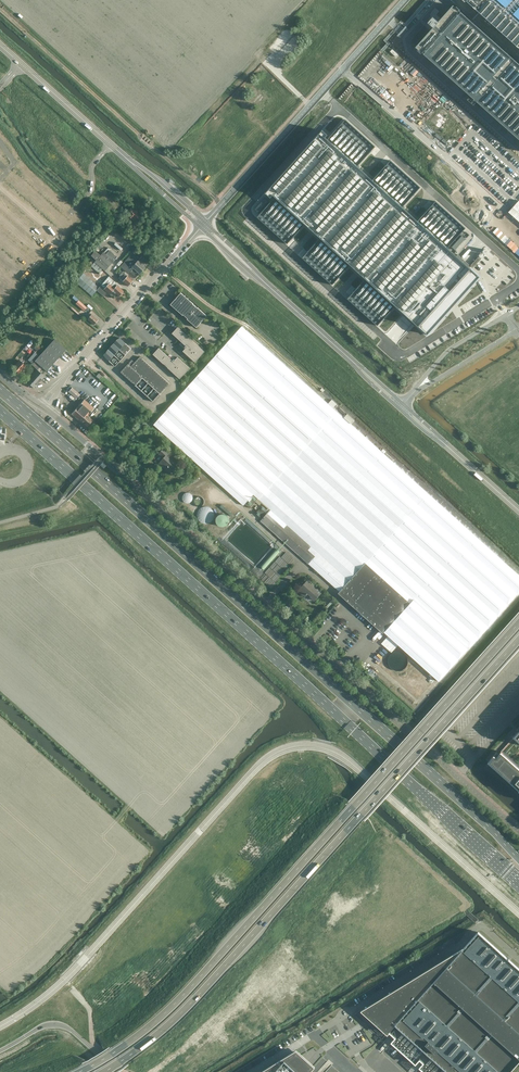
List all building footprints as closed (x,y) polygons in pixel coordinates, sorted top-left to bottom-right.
[(518,38),(518,0),(477,0),(518,38)] [(416,48),(518,140),(518,64),(453,6),(441,19),(437,15),(434,18),(433,17),(428,23),(433,28),(416,48)] [(463,261),(448,248),(466,228),(436,201),(418,221),(403,207),(421,187),(391,160),(373,180),(357,166),(375,147),(346,120),(328,139),(326,138),(328,135),(323,130),(266,193),(271,198),(273,195),(275,197),(257,217),(287,244),(305,224),(321,238),(303,258),(333,285),(350,265),(366,279),(348,299),(378,326),(396,306),(410,318),(427,335),(451,308),(450,308),(455,302),(456,303),(480,277),(463,261)] [(0,190),(0,208),(13,193),(5,185),(0,190)] [(265,198),(255,210),(258,213),(268,201),(265,198)] [(127,209),(129,210),(126,214),(131,218),(137,212),(132,207),(130,209),(128,207),(127,209)] [(137,212),(131,218),(136,223),(141,218),(142,219),(143,217),(146,220),(150,216),(144,212),(142,214),(139,211),(138,213),(137,212)] [(451,247),(455,250),(465,239),(462,236),(451,247)] [(99,253),(98,253),(92,259),(105,271),(113,261),(105,254),(103,252),(104,252),(101,250),(99,253)] [(109,250),(105,254),(113,261),(116,257),(109,250)] [(132,253),(129,257),(142,270),(144,267),(149,262),(142,256),(139,259),(132,253)] [(142,270),(129,257),(121,266),(127,272),(129,270),(136,277),(139,273),(142,270)] [(473,268),(480,259),(478,257),(470,265),(473,268)] [(99,273),(102,269),(93,260),(90,263),(92,265),(91,266),(99,273)] [(120,280),(128,286),(133,280),(125,274),(123,272),(118,277),(120,279),(120,280)] [(109,276),(99,287),(83,273),(76,282),(92,296),(97,290),(101,294),(104,296),(108,292),(110,294),(113,291),(119,296),(123,291),(117,285),(117,286),(115,284),(116,283),(109,276)] [(196,328),(207,316),(197,307),(197,308),(193,304),(181,293),(171,305),(183,315),(187,319),(196,328)] [(84,311),(87,308),(78,300),(76,304),(84,311)] [(487,310),(490,317),(496,314),(493,307),(487,310)] [(93,325),(98,320),(92,315),(91,315),(89,313),(85,317),(88,319),(87,319),(93,325)] [(242,327),(154,425),(244,506),(254,495),(258,499),(337,412),(242,327)] [(189,337),(178,327),(172,333),(183,343),(181,344),(186,348),(183,351),(195,362),(205,352),(193,340),(193,341),(188,337),(189,337)] [(119,337),(103,355),(115,366),(131,348),(119,337)] [(37,370),(26,381),(34,388),(45,376),(43,374),(46,371),(47,371),(66,350),(54,339),(45,350),(31,364),(37,370)] [(35,352),(35,353),(28,360),(32,363),(38,355),(44,349),(36,342),(32,346),(36,350),(35,352)] [(159,348),(153,354),(164,364),(168,368),(180,379),(190,368),(178,357),(175,360),(171,356),(169,357),(159,348)] [(412,370),(441,355),(438,349),(409,365),(412,370)] [(161,393),(169,383),(140,357),(135,362),(132,360),(121,372),(136,385),(135,385),(153,401),(161,392),(161,393)] [(19,362),(12,368),(19,374),(26,366),(20,360),(19,362)] [(76,398),(80,394),(72,388),(69,391),(76,398)] [(88,416),(95,408),(85,399),(72,414),(82,423),(83,422),(88,426),(93,420),(88,416)] [(271,510),(261,521),(309,564),(340,592),(339,593),(383,633),(384,632),(439,681),(518,593),(518,575),(337,412),(258,499),(271,510)] [(164,458),(160,463),(166,469),(165,470),(170,474),(178,465),(169,458),(171,456),(169,454),(170,453),(165,448),(160,454),(164,458)] [(182,496),(182,498),(183,501),(184,502),(187,503),(189,503),(191,502),(192,500),(192,497),(192,495),(190,494),(188,493),(186,493),(184,494),(182,496)] [(194,501),(194,503),(195,505),(197,507),(199,507),(201,506),(203,505),(204,503),(204,500),(203,498),(201,497),(199,496),(196,497),(195,498),(194,501)] [(197,514),(197,517),(198,519),(200,522),(203,523),(206,524),(209,523),(211,521),(213,519),(214,516),(214,513),(213,510),(211,508),(208,507),(205,506),(202,507),(200,509),(198,511),(197,514)] [(216,522),(217,524),(219,526),(221,527),(223,527),(225,527),(227,525),(228,525),(229,523),(229,520),(228,518),(227,516),(225,515),(223,514),(220,515),(218,516),(217,518),(216,520),(216,522)] [(276,548),(260,566),(264,569),(280,552),(279,550),(278,550),(276,548)] [(315,600),(321,593),(308,581),(299,590),(305,596),(309,593),(312,596),(311,597),(315,600)] [(388,661),(388,664),(390,667),(392,669),(394,671),(397,672),(401,671),(404,670),(406,668),(408,665),(408,662),(408,659),(407,656),(405,654),(402,652),(399,651),(396,652),(393,653),(391,655),(389,658),(388,661)] [(514,737),(501,751),(518,767),(518,741),(514,737)] [(501,751),(496,757),(494,755),(497,752),(497,751),(488,762),(518,790),(518,767),(501,751)] [(395,1024),(449,1071),(509,1071),(518,1061),(518,969),(478,932),(464,948),(427,970),(429,974),(391,998),(389,995),(364,1011),(388,1032),(395,1024)] [(272,1071),(310,1071),(315,1067),(301,1054),(287,1063),(285,1060),(277,1069),(272,1071)]
